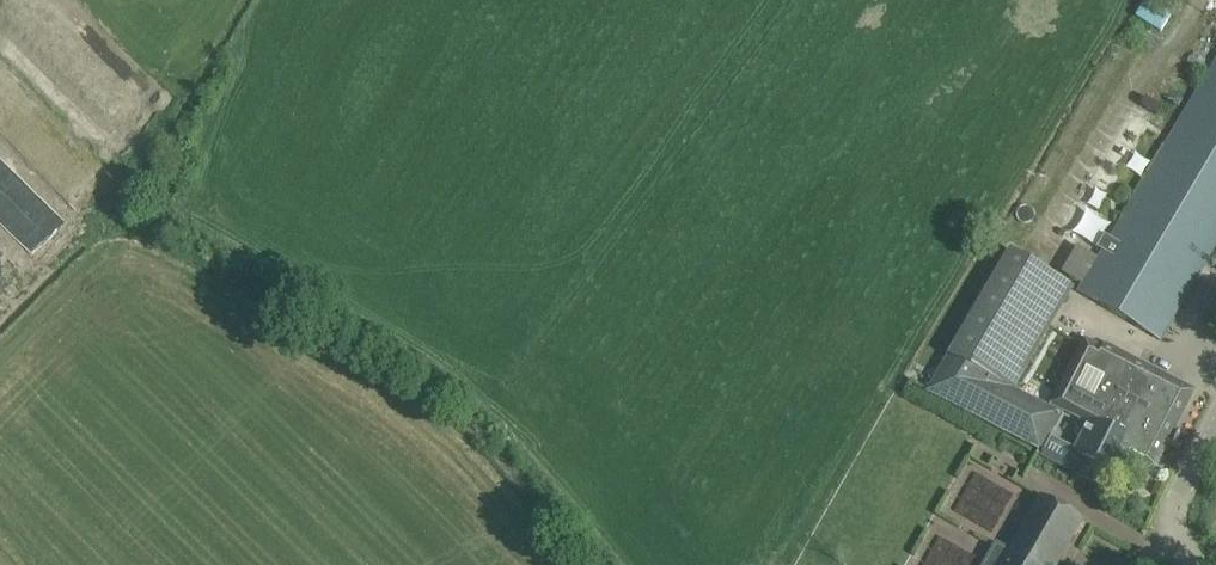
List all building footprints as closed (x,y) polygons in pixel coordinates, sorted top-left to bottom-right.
[(1162,31),(1173,9),(1156,0),(1143,0),(1134,16),(1162,31)] [(1078,291),(1161,340),(1215,247),(1215,58),(1078,291)] [(1069,283),(1010,249),(930,385),(1037,448),(1056,415),(1008,387),(1069,283)] [(1089,425),(1066,469),(1099,486),(1107,469),(1119,475),(1130,454),(1151,464),(1156,454),(1161,457),(1168,444),(1173,446),(1180,433),(1170,428),(1191,388),(1117,349),(1115,354),(1085,338),(1051,403),(1065,410),(1066,409),(1082,418),(1081,421),(1089,425)] [(1082,520),(1040,496),(1008,552),(1031,564),(1057,564),(1082,520)] [(1008,552),(1007,554),(996,547),(986,564),(1031,564),(1008,552)]
